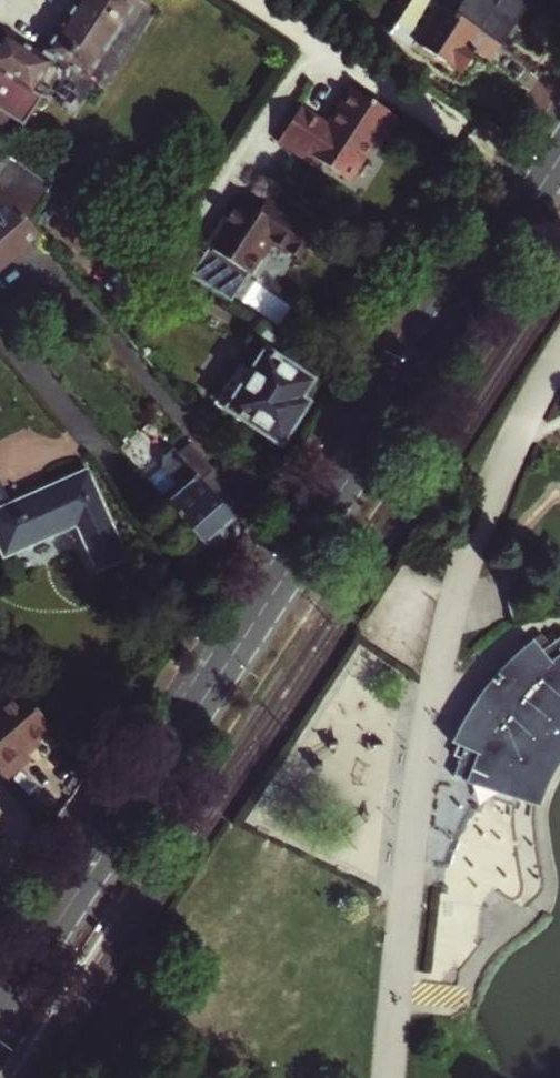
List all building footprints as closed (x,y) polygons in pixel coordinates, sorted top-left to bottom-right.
[(138,0),(77,0),(40,56),(4,32),(0,38),(0,113),(22,128),(41,99),(30,91),(54,55),(87,77),(138,0)] [(438,2),(441,3),(500,42),(528,0),(439,0),(438,2)] [(500,42),(441,3),(416,40),(459,68),(473,48),(489,58),(500,42)] [(385,139),(399,117),(351,86),(326,124),(299,107),(278,140),(296,153),(299,148),(346,179),(376,133),(385,139)] [(11,158),(0,151),(0,168),(11,158)] [(0,168),(0,192),(24,219),(58,189),(11,158),(0,168)] [(0,192),(0,266),(36,234),(24,219),(0,192)] [(257,210),(239,198),(188,274),(230,301),(271,240),(300,259),(307,248),(311,251),(316,244),(312,241),(318,231),(266,197),(257,210)] [(226,407),(277,441),(318,380),(283,356),(293,342),(260,320),(249,336),(266,346),(226,407)] [(200,480),(214,469),(190,442),(177,453),(200,480)] [(173,481),(159,493),(203,542),(209,549),(227,534),(220,526),(231,516),(200,480),(177,453),(171,447),(160,456),(160,466),(173,481)] [(7,503),(0,489),(0,551),(2,556),(75,524),(95,570),(125,557),(86,469),(7,503)] [(543,649),(535,638),(517,651),(500,669),(481,692),(465,713),(452,739),(459,747),(454,755),(462,758),(457,773),(533,800),(541,783),(550,760),(559,745),(559,638),(543,649)] [(18,687),(0,703),(0,769),(8,777),(32,755),(25,748),(51,724),(18,687)]
